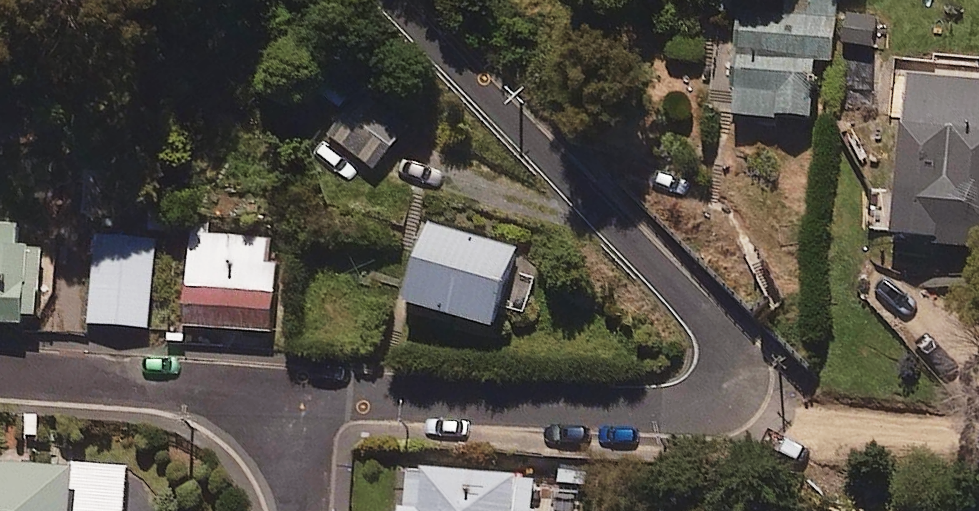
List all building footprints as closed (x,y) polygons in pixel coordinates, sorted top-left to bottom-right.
[(840,0),(783,0),(781,14),(739,10),(729,111),(807,119),(813,59),(834,62),(840,0)] [(876,18),(847,11),(840,42),(869,48),(876,18)] [(327,69),(313,88),(339,108),(354,89),(327,69)] [(904,71),(888,233),(978,242),(978,78),(904,71)] [(367,96),(324,134),(371,168),(410,126),(367,96)] [(514,245),(428,218),(402,300),(488,327),(514,245)] [(19,221),(0,220),(0,323),(28,324),(28,312),(41,312),(44,243),(18,242),(19,221)] [(149,329),(157,235),(94,229),(86,324),(149,329)] [(270,332),(277,237),(186,231),(180,326),(270,332)] [(0,460),(0,510),(123,510),(126,468),(0,460)] [(513,473),(403,463),(399,510),(533,510),(535,481),(512,478),(513,473)]
